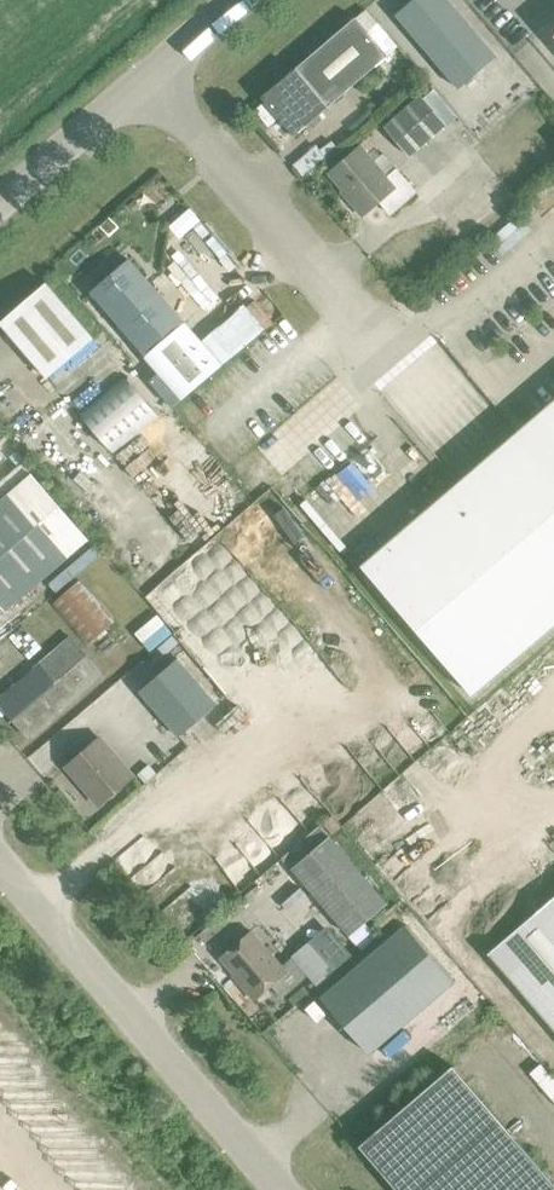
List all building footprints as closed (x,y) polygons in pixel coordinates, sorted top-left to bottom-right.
[(458,88),(495,57),(447,0),(412,0),(395,14),(458,88)] [(355,17),(294,69),(327,107),(387,55),(355,17)] [(327,107),(294,69),(261,97),(264,100),(253,110),(268,127),(278,118),(294,135),(327,107)] [(383,127),(408,156),(445,125),(420,95),(383,127)] [(347,198),(361,216),(378,201),(390,214),(416,192),(396,169),(386,177),(359,147),(328,174),(343,191),(345,189),(350,195),(347,198)] [(181,400),(220,365),(183,322),(177,327),(150,296),(156,292),(128,260),(91,292),(145,354),(143,356),(181,400)] [(46,283),(0,322),(0,323),(47,377),(93,338),(46,283)] [(361,566),(471,695),(553,624),(553,400),(361,566)] [(5,611),(88,540),(31,473),(0,500),(0,605),(5,611)] [(27,738),(101,674),(69,637),(0,696),(0,706),(27,738)] [(139,691),(178,736),(215,704),(177,659),(139,691)] [(65,767),(98,805),(132,776),(99,738),(65,767)] [(147,765),(137,775),(145,783),(155,774),(147,765)] [(291,869),(349,936),(386,903),(329,836),(291,869)] [(553,1032),(553,895),(486,953),(553,1032)] [(321,998),(368,1053),(453,980),(406,925),(321,998)] [(239,983),(253,1000),(270,986),(281,998),(307,976),(291,958),(281,967),(251,931),(220,959),(235,976),(236,974),(242,981),(239,983)] [(397,1189),(553,1189),(553,1186),(451,1066),(359,1145),(397,1189)]
